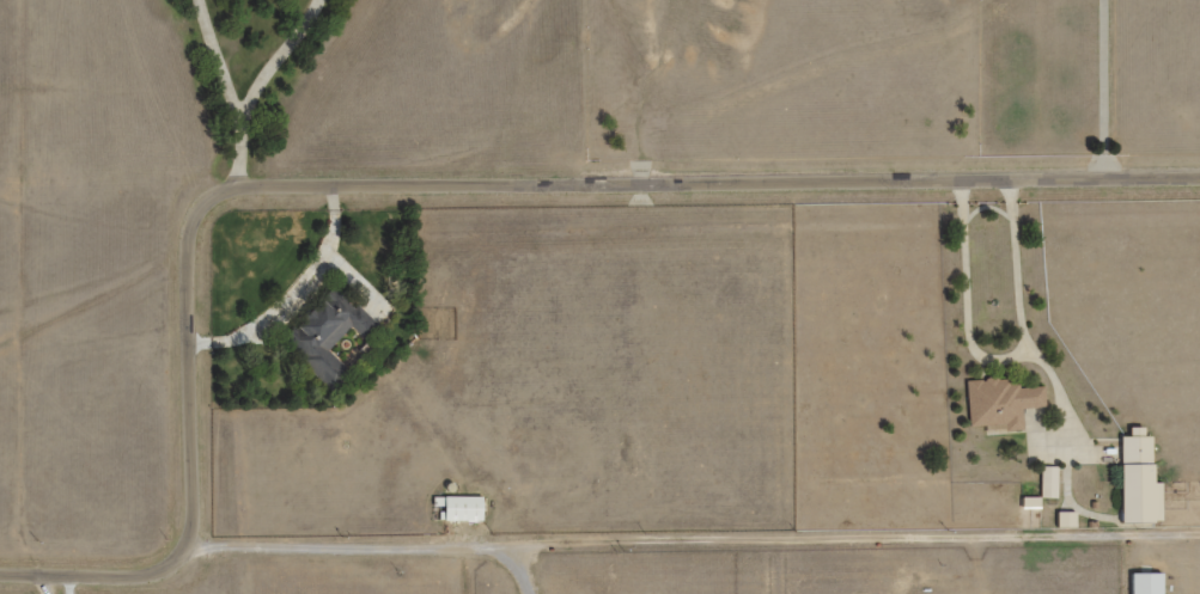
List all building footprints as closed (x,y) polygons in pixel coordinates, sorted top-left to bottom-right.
[(330,280),(274,337),(325,387),(346,367),(327,349),(348,327),(360,339),(376,323),(330,280)] [(964,381),(968,428),(1004,425),(1004,433),(1022,431),(1021,408),(1046,406),(1044,387),(1017,388),(1016,379),(998,380),(997,374),(985,375),(985,380),(964,381)] [(1127,428),(1127,437),(1117,437),(1119,523),(1152,523),(1152,520),(1161,520),(1161,483),(1151,483),(1150,437),(1143,437),(1143,427),(1127,428)] [(1040,466),(1041,498),(1056,498),(1056,466),(1040,466)] [(432,497),(432,508),(443,508),(443,510),(438,512),(438,522),(481,522),(480,497),(432,497)] [(1059,512),(1059,528),(1074,528),(1074,512),(1059,512)] [(1128,593),(1161,593),(1161,572),(1128,574),(1128,593)]
